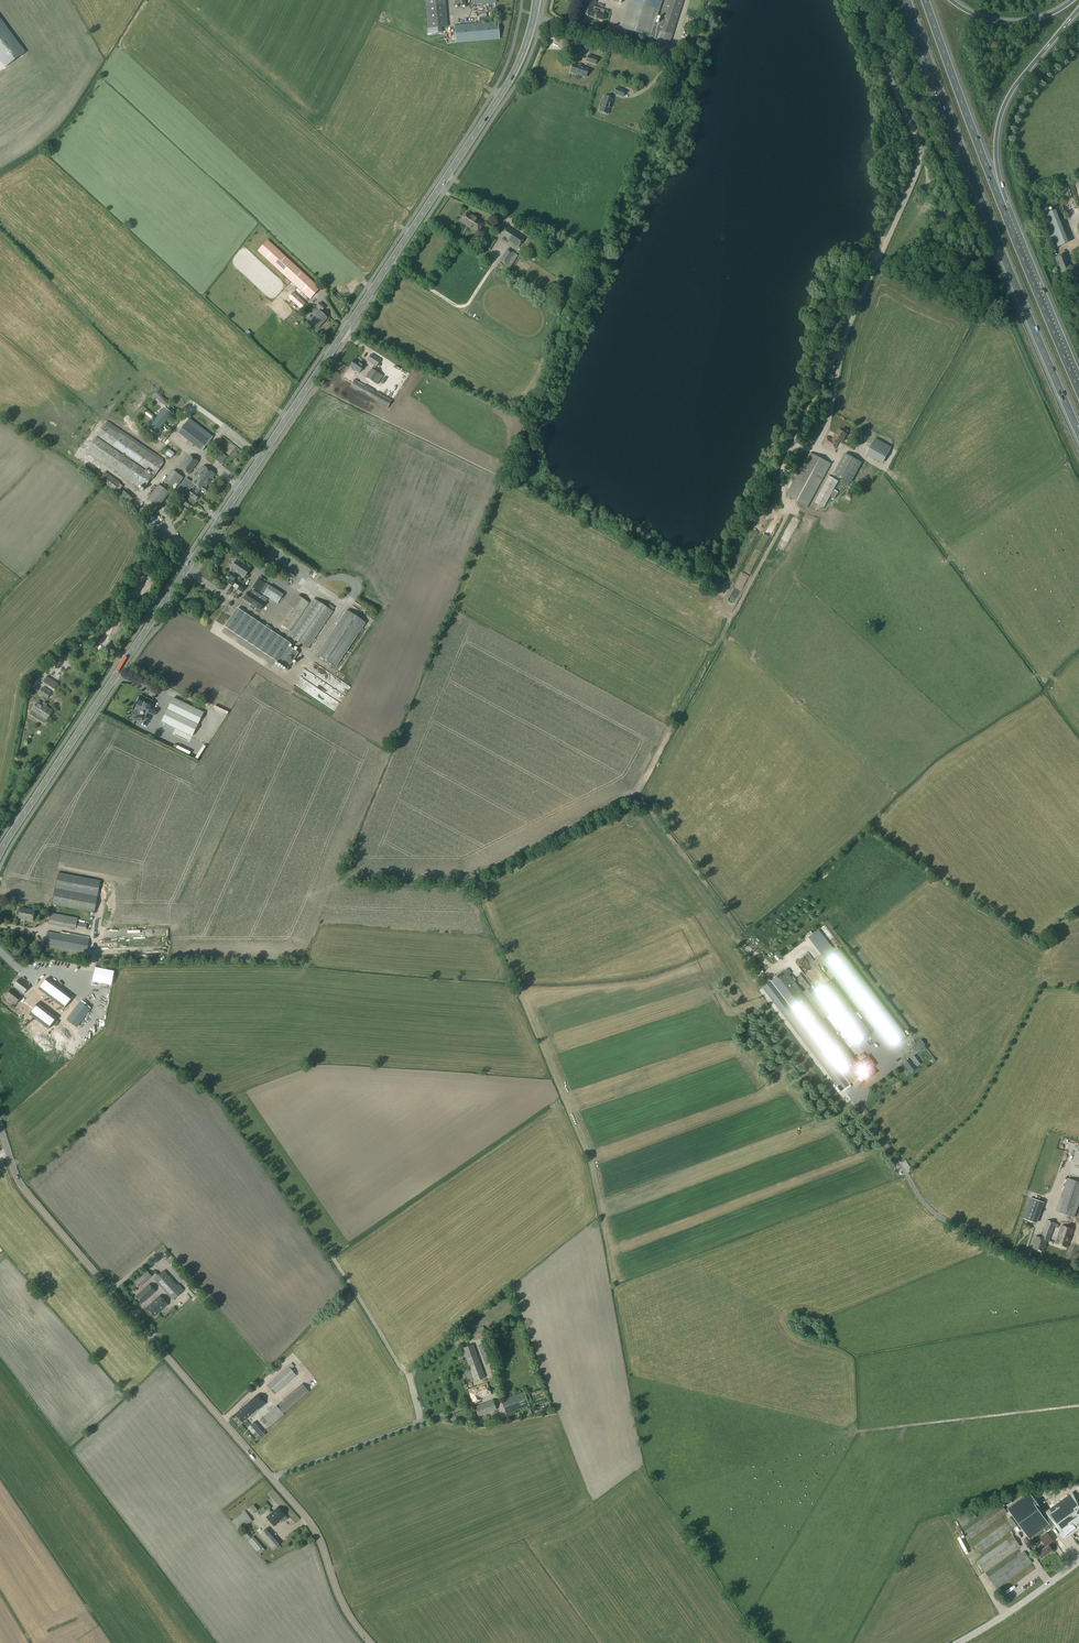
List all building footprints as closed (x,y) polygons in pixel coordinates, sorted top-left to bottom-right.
[(447,27),(445,0),(425,0),(427,29),(447,27)] [(604,11),(594,8),(596,3),(588,0),(585,0),(583,6),(581,5),(579,11),(581,12),(581,14),(591,17),(602,21),(604,14),(603,14),(604,11)] [(619,29),(669,45),(683,0),(667,0),(658,28),(654,26),(662,0),(628,0),(619,29)] [(5,67),(24,53),(0,20),(0,60),(5,67)] [(499,39),(497,22),(454,26),(455,43),(499,39)] [(595,64),(596,59),(588,56),(586,61),(595,64)] [(547,85),(551,60),(542,59),(539,84),(547,85)] [(588,69),(583,68),(583,67),(578,65),(578,66),(573,64),(572,67),(571,67),(571,69),(571,70),(570,72),(585,77),(588,69)] [(622,97),(624,91),(616,88),(614,94),(622,97)] [(607,114),(612,99),(604,97),(603,100),(602,100),(599,107),(600,107),(599,111),(607,114)] [(946,207),(939,210),(943,219),(950,216),(946,207)] [(1065,245),(1054,211),(1048,213),(1046,207),(1040,209),(1053,249),(1065,245)] [(468,213),(462,222),(478,233),(484,224),(468,213)] [(506,226),(499,236),(518,248),(525,238),(506,226)] [(316,297),(318,295),(316,294),(320,289),(268,240),(257,252),(310,300),(314,295),(316,297)] [(508,249),(500,261),(510,268),(518,256),(515,253),(514,253),(508,249)] [(1059,260),(1064,272),(1078,266),(1078,263),(1074,265),(1070,255),(1059,260)] [(523,271),(527,264),(518,259),(514,264),(518,267),(519,265),(521,266),(519,269),(523,271)] [(288,298),(300,310),(305,305),(292,293),(288,298)] [(316,307),(322,311),(326,307),(320,303),(316,307)] [(309,323),(317,330),(327,318),(319,311),(309,323)] [(371,354),(367,361),(376,367),(381,360),(376,358),(378,355),(375,354),(373,353),(372,355),(371,354)] [(355,360),(350,367),(359,373),(364,366),(355,360)] [(372,369),(366,378),(377,385),(382,376),(372,369)] [(167,403),(156,392),(152,395),(160,403),(161,403),(164,406),(167,403)] [(148,428),(156,435),(172,414),(164,408),(148,428)] [(152,420),(154,417),(147,412),(145,414),(152,420)] [(178,434),(201,452),(213,437),(189,419),(178,434)] [(107,424),(98,436),(151,473),(150,474),(97,437),(89,450),(142,487),(141,489),(87,451),(81,461),(102,476),(103,474),(113,481),(114,480),(120,485),(118,488),(136,501),(151,479),(152,480),(164,464),(107,424)] [(828,439),(825,444),(835,450),(839,442),(841,444),(848,431),(843,429),(842,432),(839,431),(835,437),(833,442),(828,439)] [(218,435),(212,444),(228,453),(231,446),(221,440),(223,438),(218,435)] [(173,448),(171,450),(177,455),(181,450),(168,440),(166,442),(173,448)] [(875,440),(866,456),(882,464),(891,448),(875,440)] [(810,453),(787,497),(807,508),(831,464),(810,453)] [(221,465),(226,457),(222,454),(220,458),(217,456),(214,460),(221,465)] [(850,484),(861,463),(844,454),(833,475),(850,484)] [(180,468),(189,475),(198,462),(189,456),(180,468)] [(196,501),(200,496),(198,494),(200,490),(205,494),(208,490),(206,488),(215,475),(204,466),(191,483),(191,482),(190,483),(188,482),(189,481),(186,479),(177,490),(185,496),(191,488),(192,489),(195,486),(198,488),(195,492),(192,490),(188,496),(196,501)] [(173,472),(165,483),(171,487),(175,483),(178,485),(183,478),(173,472)] [(114,480),(113,481),(103,474),(102,476),(98,482),(114,493),(118,488),(120,485),(114,480)] [(838,482),(828,477),(814,503),(824,509),(838,482)] [(147,493),(145,497),(158,507),(168,493),(157,484),(149,495),(147,493)] [(767,526),(771,528),(775,519),(770,517),(767,526)] [(230,573),(227,577),(230,579),(228,583),(242,592),(245,587),(234,580),(236,577),(234,575),(235,572),(244,578),(250,569),(237,560),(229,573),(230,573)] [(258,579),(252,588),(263,595),(277,604),(283,595),(258,579)] [(248,593),(243,600),(251,605),(249,608),(252,610),(254,607),(260,611),(267,601),(263,598),(261,601),(248,593)] [(298,596),(279,624),(291,631),(309,603),(298,596)] [(313,599),(289,636),(308,649),(332,611),(313,599)] [(237,609),(225,627),(287,669),(298,653),(288,647),(290,644),(237,609)] [(347,611),(317,656),(336,668),(366,623),(347,611)] [(42,682),(54,689),(58,683),(46,675),(42,682)] [(291,685),(322,704),(327,696),(296,677),(291,685)] [(38,694),(47,699),(51,694),(42,688),(38,694)] [(140,696),(136,704),(149,711),(149,712),(155,715),(158,710),(151,707),(153,702),(140,696)] [(174,698),(162,722),(192,737),(204,713),(174,698)] [(32,711),(46,721),(53,711),(38,702),(32,711)] [(192,757),(195,750),(177,743),(174,749),(192,757)] [(59,874),(53,904),(95,912),(101,882),(59,874)] [(21,908),(19,918),(23,919),(23,920),(33,922),(35,911),(21,908)] [(51,913),(49,923),(86,930),(87,924),(77,922),(78,919),(51,913)] [(824,936),(819,930),(818,931),(814,934),(810,937),(814,943),(823,955),(833,948),(824,936)] [(48,932),(45,945),(87,953),(89,940),(89,937),(60,932),(60,934),(48,932)] [(838,951),(828,958),(895,1046),(905,1038),(838,951)] [(856,1064),(785,971),(776,977),(848,1071),(842,1075),(849,1085),(874,1066),(867,1056),(856,1064)] [(20,978),(14,987),(24,994),(30,986),(20,978)] [(72,997),(46,978),(38,989),(37,989),(38,989),(53,1000),(63,1009),(64,1009),(64,1008),(72,998),(72,997)] [(866,1028),(829,981),(816,991),(857,1043),(872,1032),(868,1026),(866,1028)] [(12,989),(6,997),(8,998),(7,999),(13,1003),(13,1002),(16,1004),(22,997),(12,989)] [(56,1018),(47,1011),(37,1004),(37,1003),(37,1004),(29,1014),(28,1015),(29,1015),(38,1022),(48,1029),(51,1024),(56,1018),(57,1018),(56,1018)] [(89,1011),(79,1003),(66,1020),(76,1028),(89,1011)] [(55,1046),(65,1028),(61,1025),(50,1043),(55,1046)] [(924,1045),(921,1040),(917,1043),(912,1047),(916,1051),(924,1045)] [(910,1072),(916,1068),(916,1067),(920,1064),(915,1058),(911,1061),(910,1059),(903,1063),(910,1072)] [(1059,1191),(1064,1172),(1058,1170),(1053,1190),(1059,1191)] [(1056,1212),(1074,1218),(1078,1203),(1078,1183),(1067,1179),(1056,1212)] [(1030,1199),(1023,1219),(1036,1224),(1043,1203),(1030,1199)] [(1037,1237),(1033,1249),(1043,1252),(1047,1241),(1049,1242),(1055,1224),(1047,1221),(1041,1239),(1037,1237)] [(1061,1226),(1055,1244),(1067,1248),(1073,1230),(1061,1226)] [(146,1270),(133,1281),(139,1288),(152,1276),(146,1270)] [(164,1271),(154,1279),(173,1301),(182,1292),(164,1271)] [(149,1284),(135,1296),(142,1304),(156,1291),(149,1284)] [(159,1296),(146,1308),(154,1317),(167,1305),(159,1296)] [(483,1327),(471,1332),(474,1341),(486,1336),(483,1327)] [(487,1343),(478,1346),(486,1366),(495,1363),(487,1343)] [(473,1345),(462,1349),(474,1382),(485,1378),(473,1345)] [(275,1395),(296,1375),(291,1369),(294,1366),(291,1363),(288,1366),(289,1367),(267,1386),(275,1395)] [(280,1403),(263,1417),(267,1422),(265,1424),(268,1429),(284,1414),(283,1413),(309,1392),(302,1384),(280,1403)] [(487,1384),(468,1390),(473,1402),(481,1399),(480,1398),(491,1395),(487,1384)] [(524,1392),(501,1400),(506,1414),(529,1406),(524,1392)] [(257,1395),(235,1414),(242,1422),(258,1409),(259,1410),(265,1404),(257,1395)] [(493,1400),(474,1407),(478,1417),(496,1410),(493,1400)] [(255,1421),(250,1425),(261,1438),(266,1434),(255,1421)] [(1052,1523),(1064,1540),(1078,1529),(1078,1501),(1073,1493),(1045,1514),(1031,1495),(1028,1497),(1027,1495),(1007,1509),(1030,1539),(1052,1523)] [(1015,1496),(1002,1501),(1004,1506),(1017,1501),(1015,1496)] [(260,1498),(253,1503),(255,1506),(262,1501),(260,1498)] [(253,1505),(249,1508),(254,1514),(258,1510),(253,1505)] [(1002,1505),(966,1531),(971,1539),(1007,1513),(1002,1505)] [(282,1519),(286,1516),(278,1507),(266,1518),(274,1527),(280,1521),(281,1523),(283,1521),(282,1519)] [(245,1511),(231,1522),(239,1531),(253,1521),(245,1511)] [(969,1511),(957,1520),(963,1527),(975,1519),(969,1511)] [(1011,1519),(976,1545),(981,1553),(1017,1527),(1011,1519)] [(266,1529),(259,1535),(273,1551),(280,1545),(266,1529)] [(247,1531),(242,1535),(247,1540),(252,1536),(247,1531)] [(1039,1547),(1036,1549),(1042,1558),(1053,1550),(1048,1544),(1053,1541),(1047,1533),(1040,1538),(1046,1546),(1045,1547),(1046,1548),(1042,1550),(1039,1547)] [(253,1536),(247,1541),(257,1552),(263,1547),(253,1536)] [(1013,1536),(977,1562),(985,1573),(1021,1547),(1013,1536)] [(1024,1552),(988,1578),(996,1589),(1032,1563),(1024,1552)]
